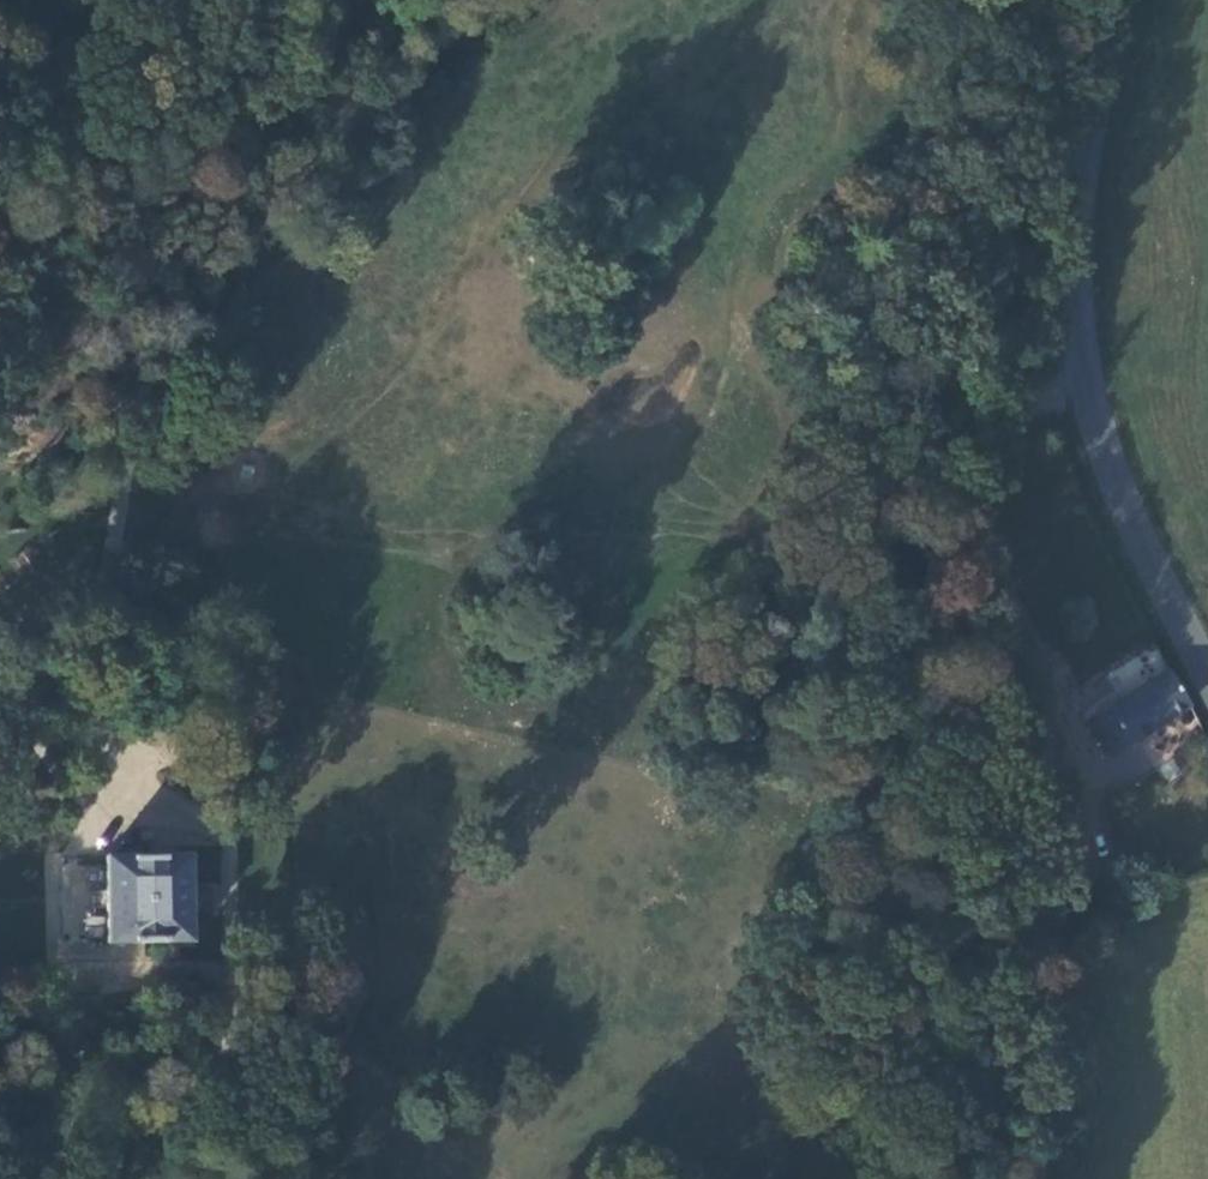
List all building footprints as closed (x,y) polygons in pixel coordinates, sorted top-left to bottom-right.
[(1117,754),(1189,710),(1159,664),(1090,712),(1117,754)] [(1038,738),(1034,802),(1061,803),(1065,739),(1038,738)] [(99,862),(98,945),(183,946),(184,863),(99,862)]
